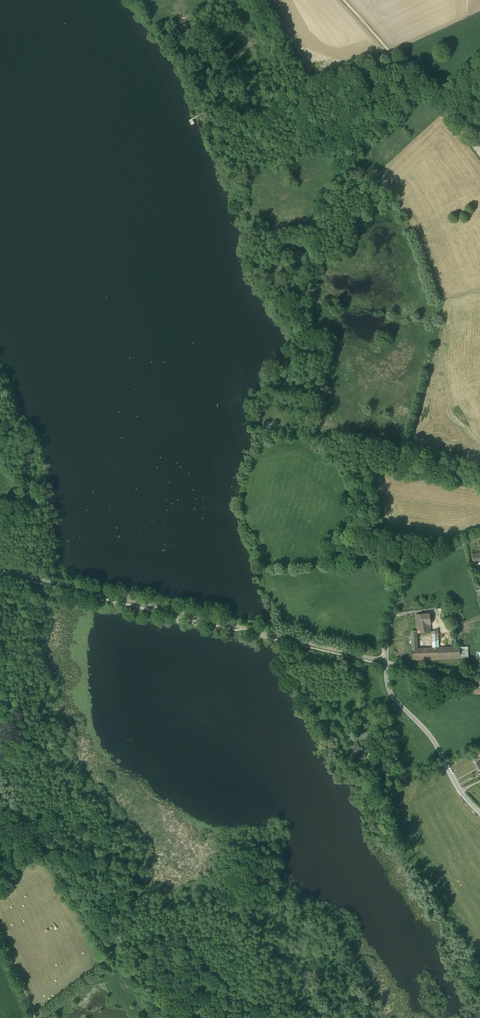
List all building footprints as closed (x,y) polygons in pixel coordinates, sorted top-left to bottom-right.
[(417,630),(417,634),(431,632),(433,632),(438,631),(437,620),(431,621),(430,614),(415,615),(417,630)] [(450,648),(450,659),(460,659),(460,647),(450,648)] [(433,648),(418,649),(412,649),(413,660),(439,659),(438,648),(433,648)] [(450,648),(438,648),(439,659),(450,659),(450,648)] [(351,744),(356,755),(358,755),(356,750),(359,749),(356,742),(351,744)] [(358,755),(360,760),(366,757),(362,748),(359,749),(356,750),(358,755)]
